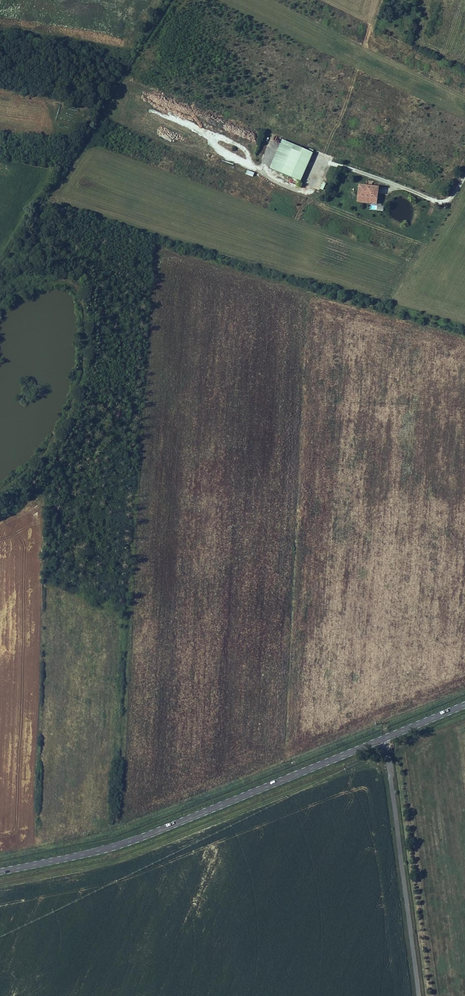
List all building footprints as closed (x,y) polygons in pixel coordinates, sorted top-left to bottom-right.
[(290,144),(278,171),(283,173),(295,145),(290,144)] [(295,145),(283,173),(302,181),(314,154),(313,154),(314,151),(310,149),(309,152),(295,145)] [(378,179),(360,179),(359,191),(365,191),(366,192),(372,192),(373,191),(378,191),(378,179)]
